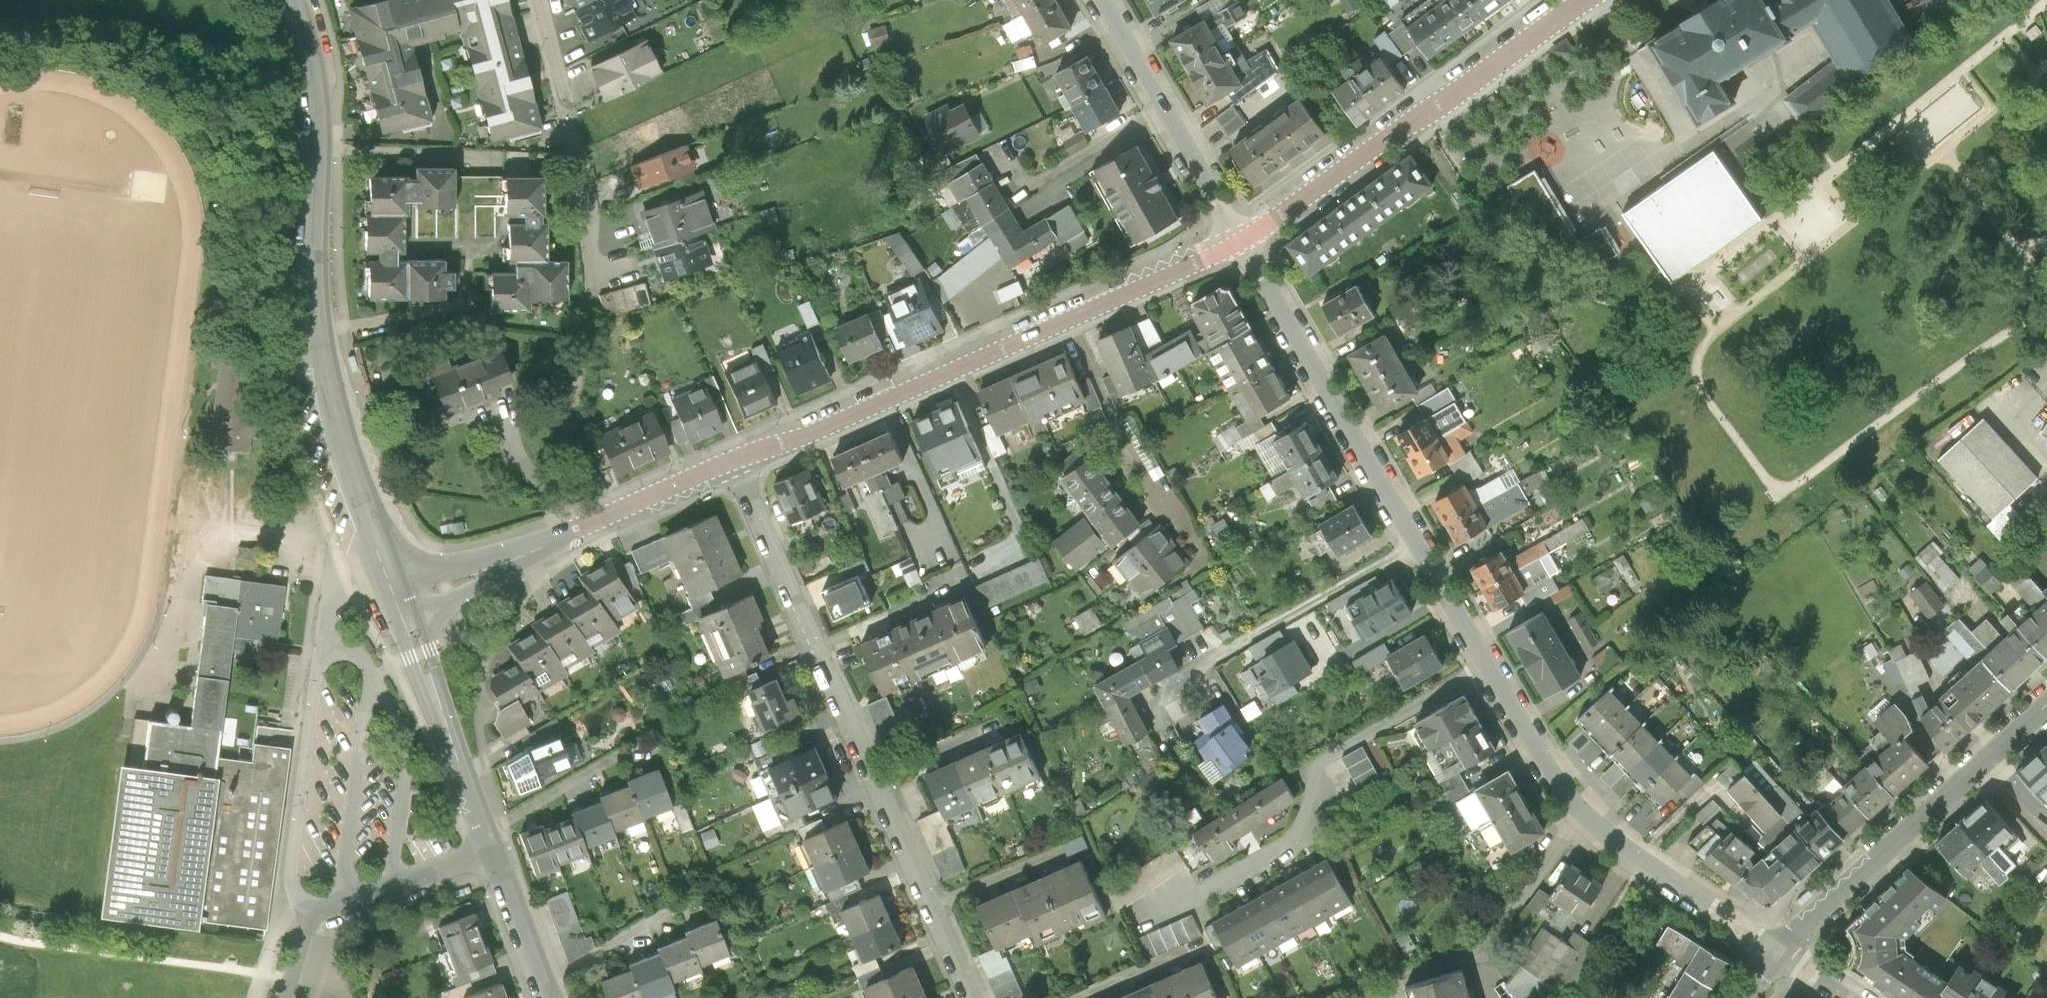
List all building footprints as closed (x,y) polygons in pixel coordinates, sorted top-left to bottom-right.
[(357,59),(408,46),(458,33),(449,0),(372,0),(343,8),(357,59)] [(466,61),(517,47),(504,0),(449,0),(458,33),(466,61)] [(575,11),(595,0),(569,0),(575,11)] [(575,11),(571,13),(578,25),(576,26),(585,42),(634,16),(629,8),(634,6),(631,0),(595,0),(575,11)] [(1013,19),(1047,0),(1002,0),(1013,19)] [(1013,19),(1003,25),(1013,43),(1033,31),(1041,45),(1072,28),(1056,0),(1047,0),(1013,19)] [(1155,16),(1183,0),(1146,0),(1155,16)] [(1436,6),(1432,0),(1400,0),(1380,0),(1379,1),(1397,27),(1404,22),(1407,27),(1419,44),(1430,59),(1459,38),(1436,6)] [(1436,6),(1459,38),(1485,19),(1472,0),(1444,0),(1436,6)] [(1485,19),(1511,0),(1472,0),(1485,19)] [(1645,40),(1701,135),(1722,122),(1719,117),(1741,104),(1728,80),(1793,40),(1791,36),(1816,23),(1804,0),(1778,0),(1771,4),(1769,0),(1718,0),(1682,21),(1685,24),(1664,36),(1662,30),(1645,40)] [(1816,23),(1835,60),(1783,99),(1805,128),(1918,43),(1892,0),(1804,0),(1816,23)] [(1240,2),(1206,21),(1210,28),(1223,21),(1227,27),(1248,16),(1240,2)] [(1206,21),(1170,42),(1187,73),(1224,52),(1210,28),(1206,21)] [(1404,22),(1397,27),(1388,34),(1404,55),(1419,44),(1407,27),(1404,22)] [(2043,51),(2046,42),(2046,33),(2031,25),(2023,41),(2043,51)] [(885,27),(867,31),(871,47),(889,43),(885,27)] [(1386,30),(1373,40),(1392,64),(1404,55),(1388,34),(1386,30)] [(643,40),(585,68),(602,102),(660,74),(643,40)] [(429,124),(408,46),(357,59),(377,135),(398,129),(400,132),(429,124)] [(540,132),(517,47),(466,61),(488,142),(509,136),(510,140),(540,132)] [(1344,56),(1350,64),(1382,109),(1405,92),(1381,57),(1367,67),(1354,49),(1344,56)] [(1243,85),(1222,97),(1229,108),(1234,105),(1279,72),(1266,51),(1234,70),(1243,85)] [(1224,52),(1187,73),(1206,106),(1222,97),(1243,85),(1234,70),(1224,52)] [(1034,57),(1011,63),(1014,73),(1037,66),(1034,57)] [(1089,57),(1054,76),(1071,105),(1105,86),(1089,57)] [(869,58),(858,63),(862,71),(872,66),(869,58)] [(1333,91),(1358,126),(1382,109),(1350,64),(1340,71),(1347,81),(1333,91)] [(867,80),(856,85),(861,96),(872,91),(867,80)] [(1105,86),(1071,105),(1086,133),(1121,113),(1105,86)] [(981,137),(964,106),(953,111),(949,102),(921,117),(942,157),(981,137)] [(1234,105),(1216,119),(1229,136),(1247,123),(1234,105)] [(1292,105),(1260,127),(1286,165),(1318,143),(1292,105)] [(1229,148),(1255,186),(1286,165),(1260,127),(1229,148)] [(1089,145),(1082,132),(1063,143),(1070,155),(1089,145)] [(1737,177),(1716,145),(1621,209),(1649,251),(1670,282),(1765,219),(1737,177)] [(684,146),(627,169),(636,191),(673,177),(690,170),(693,169),(684,146)] [(1178,219),(1138,146),(1094,171),(1135,243),(1178,219)] [(503,151),(503,179),(530,179),(530,153),(503,151)] [(947,184),(982,163),(976,155),(934,175),(941,188),(947,184)] [(1405,155),(1339,202),(1361,233),(1427,186),(1405,155)] [(947,184),(959,203),(966,198),(993,182),(982,163),(947,184)] [(367,178),(368,215),(402,217),(407,217),(406,204),(413,204),(413,210),(454,209),(454,179),(454,168),(412,169),(413,178),(367,178)] [(690,170),(673,177),(677,188),(695,182),(690,170)] [(728,172),(711,178),(715,191),(732,185),(728,172)] [(1532,173),(1507,189),(1555,267),(1577,253),(1590,274),(1615,258),(1599,232),(1576,246),(1532,173)] [(505,265),(511,265),(545,263),(545,225),(539,225),(539,217),(542,217),(541,179),(530,179),(503,179),(503,218),(520,218),(520,225),(505,225),(505,265)] [(983,226),(1010,209),(993,182),(966,198),(983,226)] [(1475,204),(1463,187),(1454,193),(1466,210),(1475,204)] [(701,193),(638,215),(651,251),(700,234),(713,229),(701,193)] [(952,208),(976,247),(989,236),(983,226),(966,198),(959,203),(952,208)] [(1361,233),(1339,202),(1279,243),(1301,275),(1361,233)] [(1070,204),(1046,218),(1059,240),(1030,258),(1033,263),(1038,260),(1044,268),(1091,241),(1070,204)] [(1010,209),(983,226),(989,236),(1002,257),(1010,270),(1030,258),(1059,240),(1046,218),(1023,231),(1010,209)] [(376,254),(376,263),(395,262),(395,255),(403,255),(402,217),(368,215),(363,215),(364,254),(376,254)] [(700,234),(651,251),(662,282),(711,265),(700,234)] [(947,272),(934,282),(945,303),(1002,257),(989,236),(976,247),(947,272)] [(911,274),(923,266),(907,242),(895,249),(911,274)] [(924,267),(934,282),(947,272),(937,257),(924,267)] [(443,262),(395,262),(376,263),(367,263),(367,301),(443,300),(443,290),(452,290),(452,273),(443,274),(443,262)] [(565,263),(545,263),(511,265),(512,273),(489,273),(490,312),(527,312),(527,301),(565,301),(565,263)] [(919,278),(882,295),(906,347),(943,330),(919,278)] [(598,298),(604,319),(649,307),(643,285),(598,298)] [(1020,286),(1001,295),(1005,305),(1025,296),(1020,286)] [(1358,286),(1322,307),(1340,337),(1376,317),(1358,286)] [(1207,353),(1252,328),(1239,305),(1231,290),(1222,287),(1192,304),(1197,312),(1192,315),(1202,333),(1194,337),(1204,355),(1207,353)] [(810,302),(798,307),(808,328),(819,323),(810,302)] [(879,309),(868,313),(879,337),(890,333),(879,309)] [(834,329),(849,364),(884,349),(879,337),(868,313),(834,329)] [(1144,356),(1164,345),(1150,317),(1131,326),(1144,356)] [(1131,326),(1096,342),(1111,376),(1121,397),(1152,384),(1143,364),(1147,362),(1144,356),(1131,326)] [(1207,353),(1228,388),(1272,363),(1252,328),(1207,353)] [(1143,364),(1152,384),(1204,355),(1194,337),(1190,330),(1184,334),(1164,345),(1144,356),(1147,362),(1143,364)] [(811,331),(776,345),(798,394),(832,379),(811,331)] [(1386,335),(1348,357),(1364,386),(1403,364),(1386,335)] [(751,349),(755,357),(763,376),(776,370),(764,343),(751,349)] [(419,361),(443,418),(496,396),(494,389),(509,382),(495,348),(449,367),(443,351),(419,361)] [(1008,378),(1027,422),(1034,437),(1049,431),(1045,421),(1088,402),(1080,385),(1066,353),(1008,378)] [(723,372),(745,419),(777,404),(763,376),(755,357),(723,372)] [(262,365),(220,360),(208,449),(213,450),(212,458),(229,461),(230,452),(250,454),(252,439),(267,441),(271,408),(257,406),(262,365)] [(1228,388),(1246,421),(1258,414),(1291,396),(1272,363),(1228,388)] [(1419,392),(1403,364),(1364,386),(1380,414),(1412,396),(1419,392)] [(702,385),(711,405),(722,400),(711,375),(700,380),(702,385)] [(1121,397),(1111,376),(1102,380),(1112,402),(1121,397)] [(1008,378),(978,391),(992,424),(998,435),(1027,422),(1008,378)] [(1090,380),(1080,385),(1088,402),(1092,411),(1102,407),(1090,380)] [(1419,392),(1412,396),(1417,405),(1439,392),(1434,383),(1419,392)] [(687,441),(688,444),(722,429),(711,405),(702,385),(668,400),(677,419),(687,441)] [(1439,392),(1417,405),(1423,416),(1445,403),(1439,392)] [(956,403),(912,423),(941,489),(959,482),(955,472),(982,460),(956,403)] [(1395,438),(1405,457),(1468,422),(1462,410),(1443,421),(1445,425),(1433,432),(1427,420),(1395,438)] [(609,469),(613,478),(668,454),(649,412),(595,436),(600,448),(609,469)] [(1265,425),(1258,414),(1246,421),(1238,426),(1244,437),(1251,433),(1265,425)] [(1120,422),(1149,472),(1159,466),(1131,416),(1120,422)] [(1985,417),(1939,459),(1993,519),(2039,477),(1985,417)] [(687,441),(677,419),(668,423),(677,445),(687,441)] [(1279,431),(1273,420),(1265,425),(1251,433),(1257,443),(1279,431)] [(1468,422),(1405,457),(1416,476),(1448,459),(1450,463),(1466,455),(1459,442),(1475,433),(1468,422)] [(1274,443),(1290,472),(1325,452),(1308,423),(1274,443)] [(998,435),(992,424),(982,428),(995,457),(1005,452),(998,435)] [(1220,451),(1244,437),(1238,426),(1214,440),(1220,451)] [(890,433),(860,446),(874,475),(881,472),(904,463),(890,433)] [(1258,446),(1257,443),(1251,433),(1244,437),(1220,451),(1228,464),(1258,446)] [(864,480),(874,475),(860,446),(833,458),(846,488),(864,480)] [(1058,466),(1067,478),(1094,459),(1085,447),(1058,466)] [(609,469),(600,448),(578,458),(587,479),(609,469)] [(1466,455),(1450,463),(1455,473),(1477,461),(1472,451),(1466,455)] [(1298,483),(1307,500),(1330,487),(1341,481),(1325,452),(1290,472),(1272,483),(1278,495),(1298,483)] [(1067,478),(1062,481),(1111,548),(1128,536),(1142,526),(1094,459),(1067,478)] [(1149,472),(1155,482),(1165,476),(1159,466),(1149,472)] [(1176,467),(1167,472),(1171,479),(1180,475),(1176,467)] [(808,470),(771,486),(789,526),(826,510),(808,470)] [(1472,500),(1477,507),(1520,482),(1514,470),(1481,488),(1484,493),(1472,500)] [(1541,470),(1520,482),(1477,507),(1484,519),(1548,483),(1541,470)] [(881,472),(874,475),(888,506),(900,501),(905,498),(898,482),(891,485),(886,474),(882,476),(881,472)] [(874,475),(864,480),(871,494),(861,498),(880,537),(899,529),(897,526),(888,506),(874,475)] [(1278,495),(1272,483),(1261,489),(1268,501),(1278,495)] [(1875,489),(1870,485),(1865,492),(1871,495),(1875,489)] [(1330,487),(1307,500),(1315,513),(1338,499),(1330,487)] [(1434,504),(1445,523),(1477,507),(1472,500),(1465,487),(1434,504)] [(848,494),(838,498),(846,517),(857,512),(848,494)] [(909,520),(900,501),(888,506),(897,526),(909,520)] [(1354,507),(1320,527),(1322,529),(1334,551),(1339,559),(1373,539),(1354,507)] [(1477,507),(1445,523),(1456,544),(1487,527),(1484,519),(1477,507)] [(1201,533),(1212,526),(1217,523),(1212,514),(1196,523),(1201,533)] [(712,516),(659,540),(668,560),(685,598),(708,588),(738,575),(712,516)] [(1085,518),(1053,543),(1075,571),(1106,546),(1085,518)] [(1212,526),(1218,537),(1230,529),(1224,519),(1217,523),(1212,526)] [(1584,519),(1543,542),(1550,553),(1590,531),(1584,519)] [(1128,536),(1135,545),(1156,529),(1150,520),(1142,526),(1128,536)] [(849,526),(857,542),(863,539),(855,524),(849,526)] [(1135,545),(1114,562),(1129,581),(1175,544),(1161,526),(1156,529),(1135,545)] [(1334,551),(1322,529),(1310,536),(1322,558),(1334,551)] [(639,573),(668,560),(659,540),(630,552),(639,573)] [(1915,557),(1946,592),(1961,579),(1941,555),(1944,552),(1934,540),(1915,557)] [(1509,564),(1514,573),(1531,563),(1547,554),(1550,553),(1543,542),(1517,555),(1519,559),(1509,564)] [(1175,544),(1129,581),(1143,599),(1190,563),(1175,544)] [(1502,553),(1470,571),(1482,591),(1514,573),(1509,564),(1502,553)] [(1554,567),(1547,554),(1531,563),(1538,576),(1554,567)] [(1050,581),(1039,558),(974,588),(985,610),(1050,581)] [(609,559),(576,577),(582,588),(592,606),(609,624),(637,607),(627,590),(615,571),(609,559)] [(629,563),(615,571),(627,590),(638,584),(629,563)] [(2038,613),(2046,604),(2046,594),(2045,592),(2021,565),(2007,579),(2038,613)] [(2003,584),(1988,567),(1976,577),(1992,594),(2003,584)] [(1514,573),(1482,591),(1493,610),(1524,592),(1514,573)] [(237,610),(240,582),(210,577),(207,606),(237,610)] [(856,577),(820,594),(834,623),(870,606),(856,577)] [(1342,596),(1348,607),(1382,588),(1376,577),(1342,596)] [(1546,579),(1524,592),(1532,606),(1551,595),(1554,594),(1546,579)] [(239,610),(236,638),(279,644),(286,587),(240,582),(237,610),(239,610)] [(1348,607),(1346,609),(1365,642),(1412,615),(1393,582),(1382,588),(1348,607)] [(1927,582),(1910,595),(1928,618),(1945,606),(1927,582)] [(1554,594),(1551,595),(1557,605),(1575,594),(1570,585),(1554,594)] [(592,606),(582,588),(554,604),(557,609),(566,625),(590,650),(619,634),(609,624),(592,606)] [(708,588),(685,598),(690,610),(708,602),(714,599),(708,588)] [(1166,628),(1177,646),(1205,629),(1191,605),(1199,599),(1194,589),(1173,602),(1169,597),(1124,623),(1137,645),(1141,642),(1166,628)] [(713,614),(694,623),(720,679),(743,668),(770,656),(755,624),(760,622),(748,598),(713,614)] [(963,599),(929,615),(952,665),(987,649),(963,599)] [(708,602),(690,610),(678,615),(684,627),(694,623),(713,614),(708,602)] [(2038,613),(2034,617),(2021,629),(2046,656),(2046,604),(2038,613)] [(2021,629),(2034,617),(2022,605),(2010,616),(2021,629)] [(207,606),(198,679),(230,683),(236,638),(239,610),(237,610),(207,606)] [(1092,607),(1074,618),(1084,636),(1103,625),(1092,607)] [(566,625),(557,609),(529,625),(533,631),(542,648),(563,671),(593,654),(590,650),(566,625)] [(1543,612),(1506,633),(1543,697),(1580,676),(1543,612)] [(1581,613),(1569,620),(1588,651),(1600,644),(1581,613)] [(952,665),(929,615),(896,630),(919,680),(952,665)] [(1993,654),(1973,632),(1959,616),(1947,627),(1952,632),(1947,635),(1978,669),(1986,661),(1993,654)] [(2003,623),(2014,635),(2021,629),(2010,616),(2003,623)] [(1993,654),(2008,641),(1988,618),(1973,632),(1993,654)] [(1287,626),(1256,644),(1263,655),(1294,637),(1287,626)] [(1139,662),(1152,686),(1179,671),(1167,651),(1177,646),(1166,628),(1141,642),(1149,657),(1139,662)] [(2016,693),(2046,665),(2046,656),(2021,629),(2014,635),(2008,641),(1993,654),(1986,661),(2016,693)] [(885,696),(919,680),(896,630),(858,647),(881,698),(885,696)] [(542,648),(533,631),(503,648),(513,665),(535,696),(568,676),(563,671),(542,648)] [(1392,656),(1386,659),(1405,691),(1444,668),(1426,636),(1392,656)] [(1301,638),(1256,664),(1265,679),(1270,676),(1279,692),(1300,680),(1319,669),(1301,638)] [(1889,649),(1914,700),(1924,695),(1920,686),(1933,680),(1918,651),(1907,656),(1901,643),(1889,649)] [(1371,668),(1386,659),(1392,656),(1386,646),(1366,658),(1371,668)] [(1610,646),(1592,659),(1604,674),(1622,661),(1610,646)] [(1873,650),(1861,661),(1871,673),(1883,662),(1873,650)] [(1986,661),(1978,669),(1945,700),(1974,732),(2016,693),(1986,661)] [(630,662),(622,666),(626,675),(634,670),(630,662)] [(1092,689),(1104,711),(1130,699),(1152,686),(1139,662),(1092,689)] [(535,696),(513,665),(488,680),(485,687),(499,709),(491,714),(489,723),(501,741),(529,724),(518,706),(535,696)] [(748,678),(743,668),(720,679),(724,688),(734,684),(748,678)] [(739,697),(745,694),(763,686),(757,674),(748,678),(734,684),(739,697)] [(198,679),(192,728),(224,732),(230,683),(198,679)] [(1037,679),(1022,685),(1027,696),(1041,690),(1037,679)] [(659,684),(668,699),(676,694),(667,680),(659,684)] [(1300,680),(1279,692),(1285,702),(1306,691),(1300,680)] [(785,702),(776,681),(763,686),(745,694),(762,734),(801,717),(793,698),(785,702)] [(1627,709),(1609,690),(1579,719),(1588,727),(1597,737),(1627,709)] [(1414,724),(1431,752),(1480,724),(1464,695),(1414,724)] [(1914,700),(1924,720),(1933,712),(1924,695),(1914,700)] [(884,749),(905,739),(885,696),(881,698),(864,706),(884,749)] [(1110,721),(1125,748),(1131,745),(1149,736),(1130,699),(1104,711),(1110,721)] [(1974,732),(1945,700),(1933,712),(1924,720),(1948,756),(1974,732)] [(1882,731),(1895,746),(1905,738),(1907,740),(1915,732),(1909,717),(1897,704),(1875,723),(1882,731)] [(1224,706),(1197,721),(1205,735),(1194,743),(1207,764),(1212,761),(1224,777),(1251,758),(1247,753),(1252,751),(1242,738),(1245,735),(1237,722),(1235,724),(1224,706)] [(618,709),(615,709),(612,711),(611,712),(610,716),(610,718),(612,720),(613,722),(616,723),(619,723),(621,721),(623,719),(624,717),(624,715),(623,713),(622,711),(620,709),(618,709)] [(1614,754),(1643,725),(1627,709),(1597,737),(1608,749),(1614,754)] [(1110,721),(1104,711),(1095,716),(1101,726),(1110,721)] [(144,764),(148,718),(136,717),(132,763),(144,764)] [(522,752),(559,738),(563,735),(555,719),(517,741),(522,752)] [(99,917),(195,931),(196,921),(268,931),(293,731),(257,726),(252,764),(220,759),(224,732),(192,728),(149,722),(144,767),(117,763),(99,917)] [(1495,749),(1480,724),(1431,752),(1446,778),(1458,771),(1495,749)] [(1630,771),(1659,742),(1643,725),(1614,754),(1621,761),(1630,771)] [(1597,737),(1588,727),(1569,744),(1578,755),(1597,737)] [(1870,741),(1883,756),(1895,746),(1882,731),(1870,741)] [(983,750),(1004,796),(1043,779),(1022,732),(983,750)] [(1165,765),(1149,736),(1131,745),(1147,776),(1165,765)] [(1608,749),(1597,737),(1578,755),(1589,766),(1608,749)] [(562,747),(559,738),(522,752),(499,767),(513,799),(538,790),(535,782),(570,768),(562,747)] [(1869,768),(1896,799),(1932,768),(1907,740),(1905,738),(1895,746),(1883,756),(1869,768)] [(1646,788),(1676,760),(1659,742),(1630,771),(1640,782),(1646,788)] [(2016,771),(2043,801),(2045,799),(2046,801),(2046,743),(2016,771)] [(562,747),(570,768),(580,764),(572,744),(562,747)] [(1363,746),(1342,759),(1359,790),(1381,778),(1363,746)] [(780,765),(760,774),(771,800),(826,774),(815,750),(780,765)] [(953,764),(975,810),(1004,796),(983,750),(953,764)] [(760,774),(780,765),(775,752),(754,762),(760,774)] [(1692,776),(1676,760),(1646,788),(1663,805),(1679,789),(1692,776)] [(1630,771),(1621,761),(1602,778),(1611,789),(1630,771)] [(1784,818),(1795,830),(1809,818),(1759,762),(1746,774),(1784,818)] [(1718,779),(1727,790),(1746,774),(1736,763),(1718,779)] [(953,764),(922,778),(938,811),(944,824),(975,810),(953,764)] [(1165,765),(1147,776),(1136,783),(1143,793),(1171,776),(1165,765)] [(1896,799),(1869,768),(1845,790),(1847,793),(1871,819),(1872,820),(1896,799)] [(656,771),(623,784),(625,788),(638,822),(670,809),(656,771)] [(1458,771),(1446,778),(1432,786),(1439,799),(1466,785),(1458,771)] [(1640,782),(1630,771),(1611,789),(1621,799),(1640,782)] [(1511,773),(1476,793),(1493,823),(1527,803),(1511,773)] [(1692,776),(1679,789),(1688,799),(1705,783),(1696,773),(1692,776)] [(826,774),(771,800),(782,824),(802,815),(837,799),(826,774)] [(1784,818),(1746,774),(1727,790),(1766,834),(1784,818)] [(1284,777),(1191,838),(1209,865),(1235,849),(1230,842),(1298,798),(1284,777)] [(1466,785),(1439,799),(1434,803),(1439,813),(1471,795),(1466,785)] [(639,825),(638,822),(625,788),(596,800),(598,804),(610,836),(639,825)] [(1871,819),(1847,793),(1823,814),(1846,840),(1871,819)] [(1715,800),(1696,817),(1705,826),(1723,810),(1715,800)] [(1986,800),(1961,822),(2009,876),(2020,867),(2003,847),(2017,834),(1986,800)] [(1527,803),(1493,823),(1512,857),(1547,837),(1527,803)] [(610,836),(598,804),(567,816),(569,820),(581,852),(612,840),(610,836)] [(681,805),(670,809),(680,833),(691,828),(681,805)] [(1809,818),(1795,830),(1826,864),(1849,842),(1846,840),(1823,814),(1818,809),(1809,818)] [(944,824),(938,811),(917,821),(944,881),(945,884),(949,885),(952,884),(955,880),(967,874),(944,824)] [(802,815),(782,824),(787,835),(798,830),(807,826),(802,815)] [(1784,818),(1766,834),(1758,841),(1772,852),(1795,830),(1784,818)] [(581,852),(569,820),(543,830),(541,824),(516,834),(534,880),(557,872),(555,866),(583,856),(581,852)] [(804,842),(827,832),(821,820),(807,826),(798,830),(804,842)] [(1690,847),(1705,863),(1734,833),(1718,820),(1690,847)] [(1961,822),(1936,843),(1967,879),(1982,866),(2001,887),(2011,879),(2009,876),(1961,822)] [(804,842),(802,843),(813,868),(858,848),(847,823),(827,832),(804,842)] [(1826,864),(1795,830),(1772,852),(1803,883),(1826,864)] [(1705,863),(1735,887),(1764,860),(1734,833),(1705,863)] [(858,848),(813,868),(824,894),(827,893),(857,880),(870,874),(858,848)] [(1803,883),(1772,852),(1764,860),(1735,887),(1765,909),(1774,908),(1803,883)] [(1339,854),(1328,860),(1340,881),(1350,875),(1339,854)] [(1328,860),(1309,870),(1334,915),(1353,904),(1340,881),(1328,860)] [(1109,922),(1083,862),(1042,880),(1066,935),(1084,927),(1086,932),(1109,922)] [(705,872),(694,864),(688,872),(699,880),(705,872)] [(1604,887),(1573,865),(1551,897),(1549,901),(1573,917),(1580,922),(1604,887)] [(1854,959),(1852,970),(1907,955),(1906,941),(1949,898),(1910,868),(1845,930),(1848,933),(1852,940),(1855,951),(1854,959)] [(1309,870),(1291,880),(1315,925),(1334,915),(1309,870)] [(1358,884),(1363,892),(1375,886),(1370,878),(1358,884)] [(857,880),(827,893),(831,903),(847,896),(862,890),(857,880)] [(1039,947),(1066,935),(1042,880),(1015,892),(1036,938),(1039,947)] [(1272,891),(1297,935),(1315,925),(1291,880),(1272,891)] [(1549,901),(1551,897),(1540,890),(1527,909),(1538,916),(1549,901)] [(1252,902),(1277,946),(1297,935),(1272,891),(1252,902)] [(1036,938),(1015,892),(979,908),(997,948),(999,954),(1036,938)] [(567,893),(543,902),(556,936),(579,928),(567,893)] [(839,914),(852,908),(847,896),(831,903),(825,906),(830,918),(839,914)] [(852,908),(839,914),(850,938),(890,920),(880,896),(852,908)] [(1907,955),(1937,975),(1976,920),(1949,898),(1906,941),(1907,955)] [(1562,932),(1573,917),(1549,901),(1538,916),(1562,932)] [(1232,912),(1257,957),(1277,946),(1252,902),(1232,912)] [(441,923),(450,947),(458,972),(495,958),(485,934),(477,910),(441,923)] [(1232,912),(1212,924),(1224,946),(1237,968),(1257,957),(1232,912)] [(1193,916),(1149,935),(1158,956),(1202,937),(1193,916)] [(890,920),(850,938),(861,964),(875,958),(902,946),(890,920)] [(681,934),(683,940),(694,968),(727,955),(713,921),(681,934)] [(1224,946),(1212,924),(1204,929),(1215,950),(1224,946)] [(1671,953),(1693,966),(1704,946),(1671,926),(1659,945),(1671,953)] [(579,928),(556,936),(567,966),(593,949),(589,938),(584,939),(579,928)] [(1545,928),(1521,963),(1555,988),(1558,984),(1580,952),(1568,944),(1545,928)] [(1575,932),(1568,944),(1580,952),(1588,941),(1575,932)] [(653,952),(654,956),(667,986),(697,974),(694,968),(683,940),(653,952)] [(1607,954),(1588,941),(1580,952),(1558,984),(1577,997),(1607,954)] [(1693,966),(1690,971),(1724,991),(1739,967),(1704,946),(1693,966)] [(997,948),(978,957),(997,997),(1024,997),(1006,958),(1002,960),(999,954),(997,948)] [(1414,952),(1402,956),(1405,964),(1416,960),(1414,952)] [(1668,957),(1690,971),(1693,966),(1671,953),(1668,957)] [(1907,955),(1852,970),(1893,997),(1941,997),(1951,985),(1937,975),(1907,955)] [(626,973),(636,997),(658,997),(669,993),(667,986),(654,956),(624,968),(626,973)] [(499,970),(495,958),(458,972),(451,974),(456,986),(471,980),(499,970)] [(875,958),(861,964),(852,968),(857,979),(880,968),(875,958)] [(1521,963),(1505,985),(1513,997),(1548,997),(1555,988),(1521,963)] [(1157,984),(1164,997),(1216,997),(1201,965),(1157,984)] [(1411,997),(1472,997),(1462,965),(1406,981),(1411,997)] [(885,980),(880,968),(857,979),(862,990),(885,980)] [(862,990),(866,997),(915,997),(924,994),(912,968),(885,980),(862,990)] [(1951,985),(1941,997),(2008,997),(2010,995),(1977,971),(1973,976),(1963,968),(1951,985)] [(1674,997),(1676,997),(1720,997),(1724,991),(1690,971),(1674,997)] [(597,985),(603,997),(636,997),(626,973),(597,985)] [(475,992),(471,980),(456,986),(447,990),(450,997),(459,997),(464,996),(475,992)] [(464,996),(465,997),(508,997),(502,982),(475,992),(464,996)] [(1126,997),(1164,997),(1157,984),(1126,997)]
